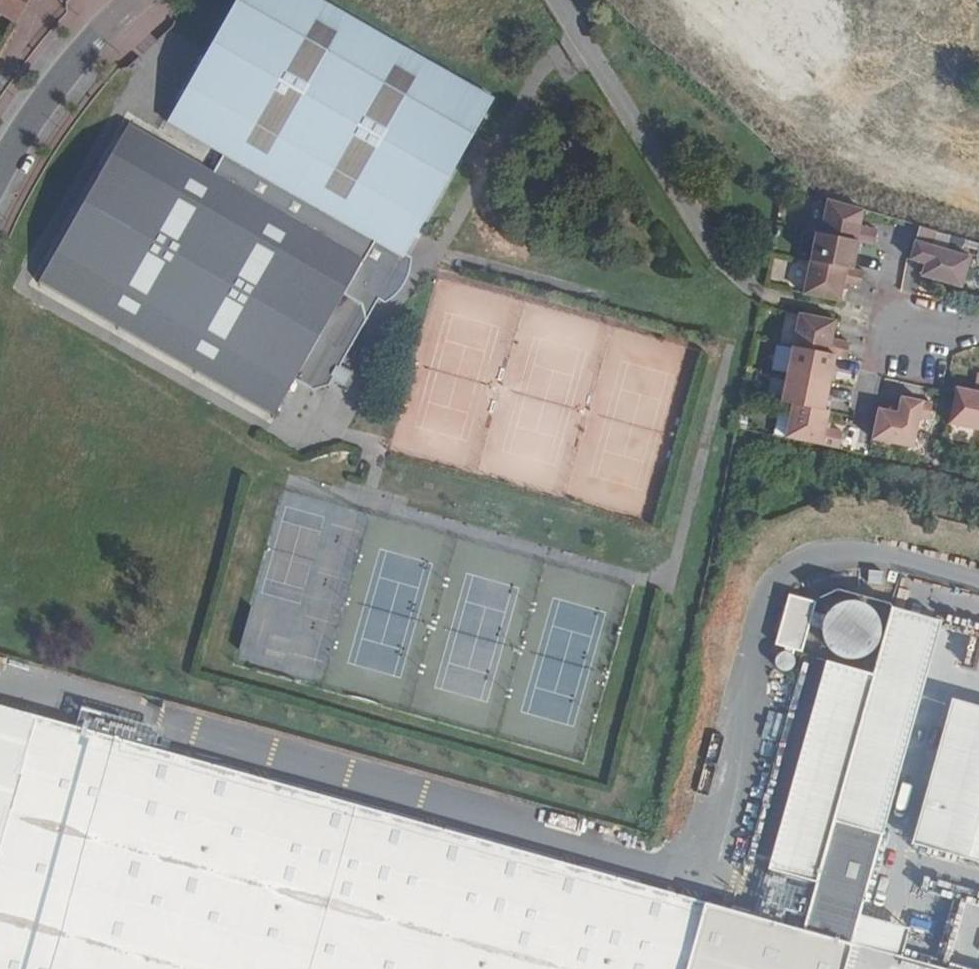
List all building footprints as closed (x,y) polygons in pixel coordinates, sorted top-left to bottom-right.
[(14,24),(29,0),(0,0),(0,15),(14,24)] [(316,0),(236,0),(167,125),(221,156),(211,173),(127,127),(33,287),(273,424),(294,388),(311,399),(325,397),(330,389),(339,396),(347,381),(337,376),(382,296),(389,299),(410,266),(400,260),(491,96),(316,0)] [(754,0),(711,0),(819,97),(838,76),(754,0)] [(879,57),(936,53),(933,0),(875,0),(879,57)] [(862,215),(826,204),(820,238),(815,237),(802,297),(839,306),(842,288),(861,291),(863,275),(852,274),(858,247),(856,247),(862,215)] [(959,292),(969,262),(913,245),(908,263),(922,269),(920,280),(959,292)] [(783,439),(820,446),(826,415),(821,414),(834,360),(827,359),(834,325),(798,317),(779,404),(790,405),(783,439)] [(976,379),(972,396),(954,393),(947,429),(978,436),(978,380),(976,379)] [(897,415),(875,411),(868,443),(908,451),(915,422),(927,424),(930,407),(899,401),(897,415)] [(942,619),(895,606),(876,672),(828,659),(771,864),(819,877),(805,928),(0,704),(0,968),(843,968),(942,619)] [(776,779),(787,782),(820,664),(809,661),(776,779)] [(973,955),(949,954),(948,968),(972,968),(973,955)]
